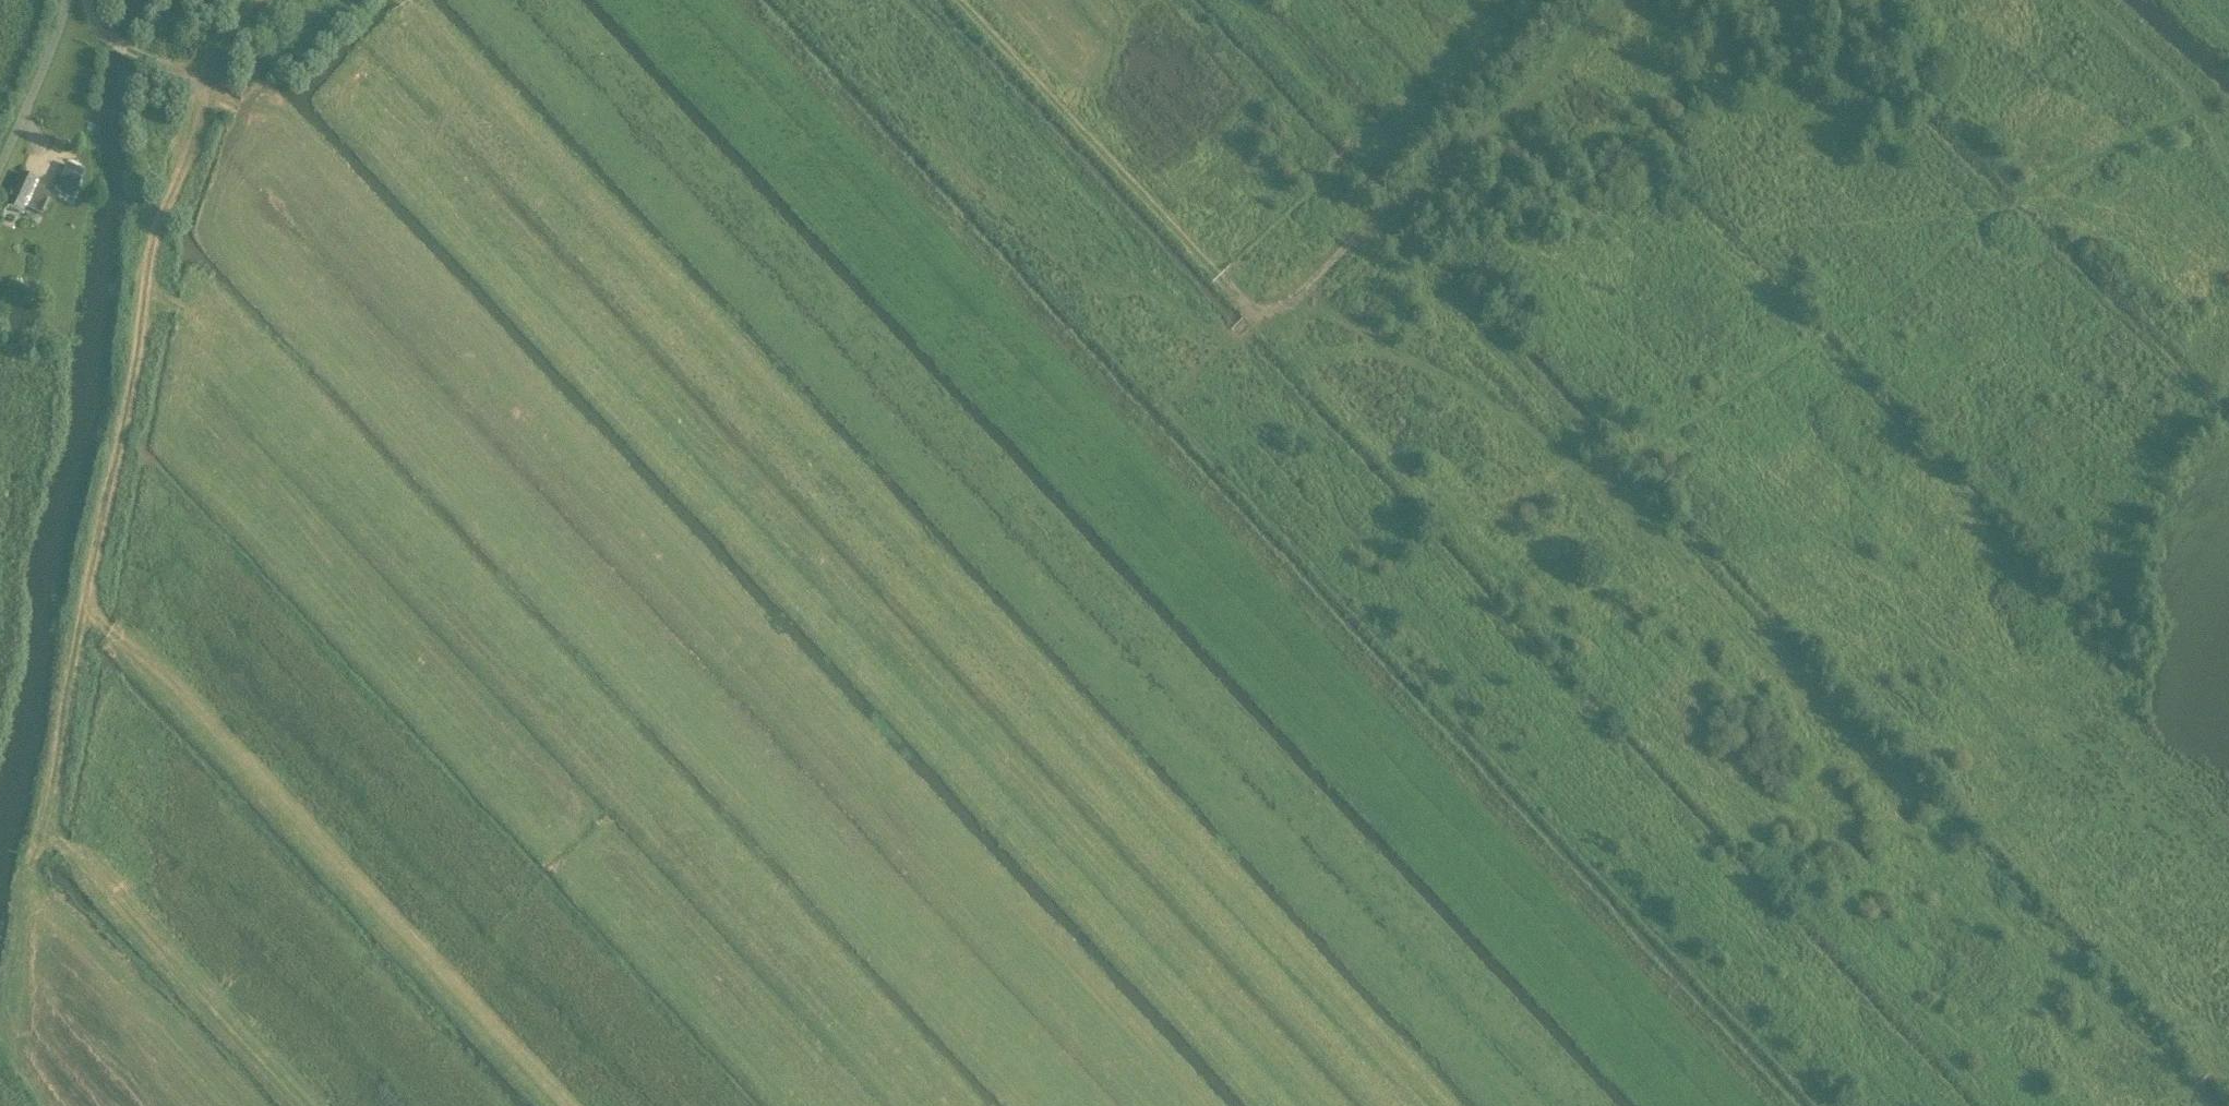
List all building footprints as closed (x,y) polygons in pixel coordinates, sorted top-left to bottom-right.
[(68,165),(55,192),(71,200),(84,172),(68,165)] [(19,173),(5,205),(23,214),(27,206),(40,212),(48,195),(35,188),(38,182),(19,173)]
